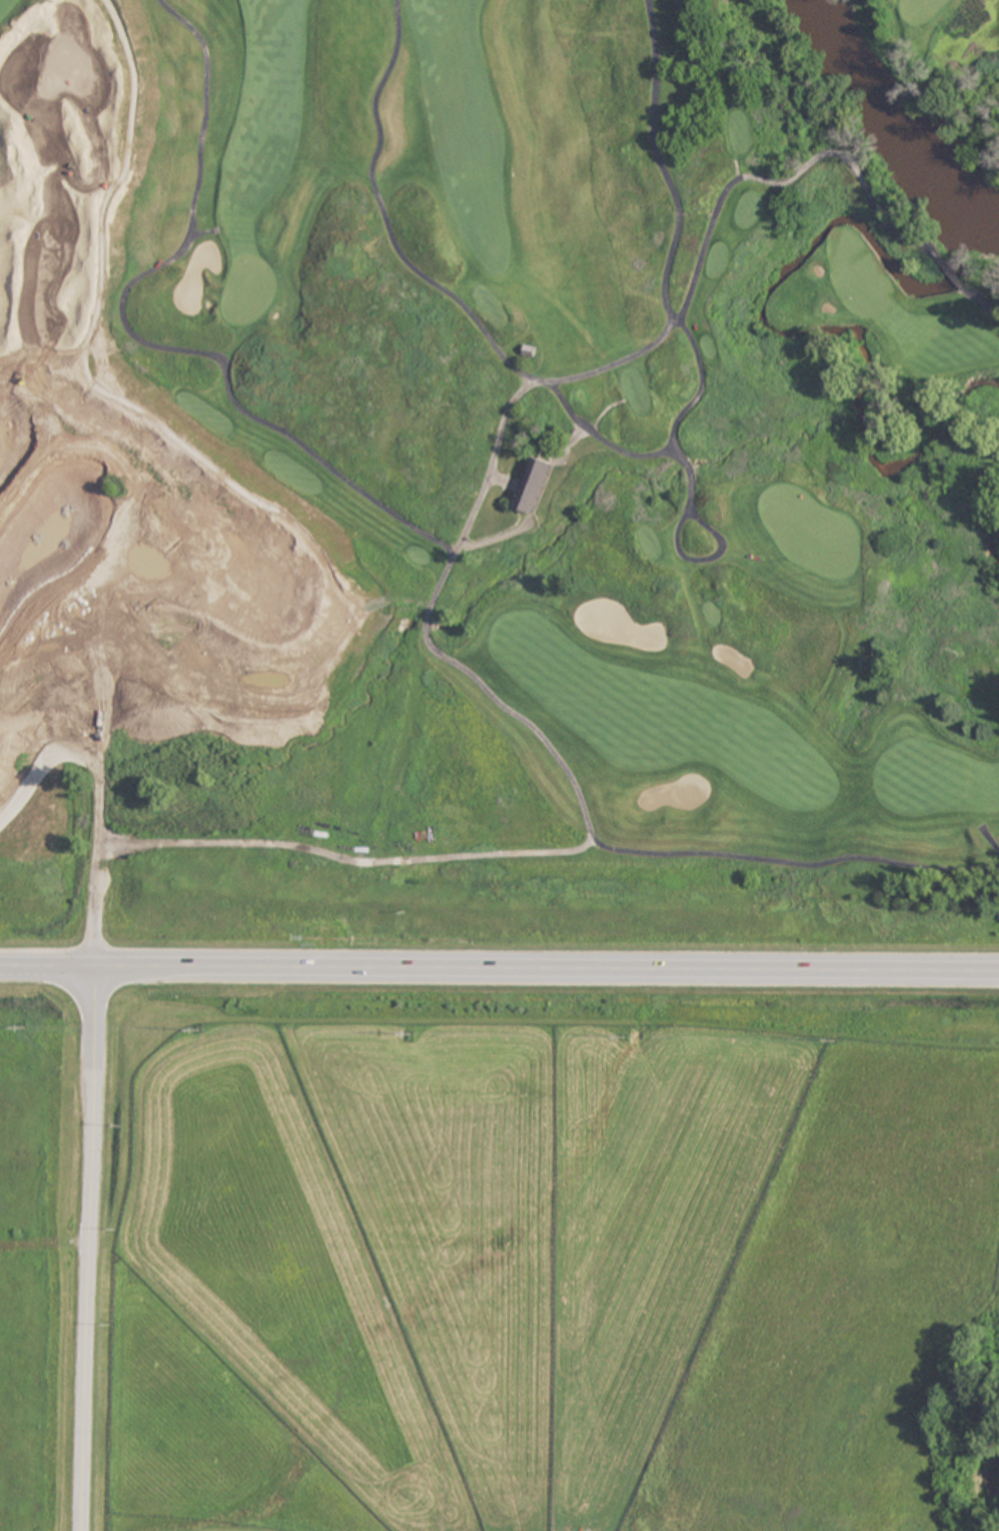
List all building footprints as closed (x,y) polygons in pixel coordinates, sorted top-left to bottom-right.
[(533,514),(551,463),(529,455),(511,506),(533,514)]
